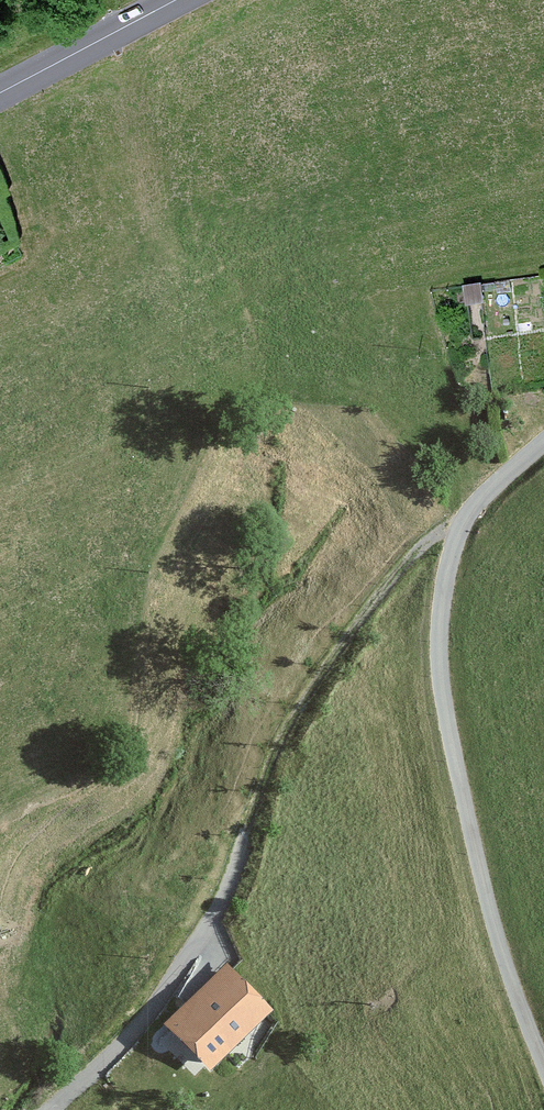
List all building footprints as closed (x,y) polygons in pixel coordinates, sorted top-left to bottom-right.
[(165,1025),(210,1071),(272,1010),(227,964),(165,1025)]
